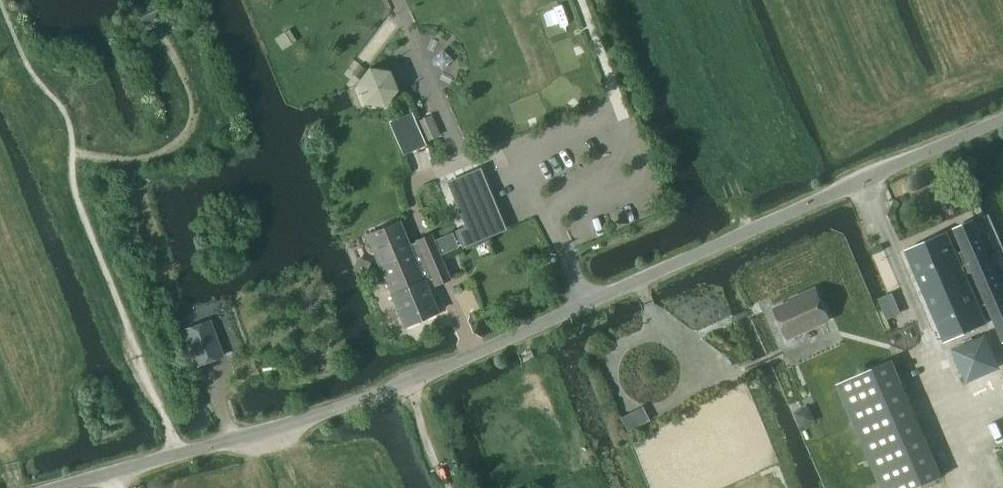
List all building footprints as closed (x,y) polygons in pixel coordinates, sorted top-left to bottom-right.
[(388,71),(368,68),(355,84),(363,103),(384,106),(396,90),(388,71)] [(409,116),(389,124),(402,153),(421,145),(409,116)] [(429,116),(418,121),(424,136),(436,131),(429,116)] [(474,173),(449,184),(467,227),(457,231),(463,246),(498,230),(474,173)] [(944,342),(986,323),(965,274),(972,271),(1002,341),(1002,289),(973,220),(954,229),(963,250),(956,254),(947,232),(905,251),(944,342)] [(366,235),(384,280),(417,266),(418,266),(440,257),(430,234),(416,240),(416,241),(409,245),(399,221),(366,235)] [(417,266),(384,280),(404,326),(437,312),(424,281),(432,278),(434,285),(449,279),(440,257),(418,266),(417,266)] [(816,290),(774,309),(787,338),(829,320),(816,290)] [(167,291),(157,294),(162,312),(173,309),(167,291)] [(222,355),(209,321),(182,331),(195,366),(222,356),(222,355)] [(983,338),(954,351),(967,380),(996,367),(983,338)] [(890,360),(836,384),(881,487),(916,487),(941,477),(890,360)] [(805,408),(796,412),(801,425),(814,420),(810,410),(805,408)]
